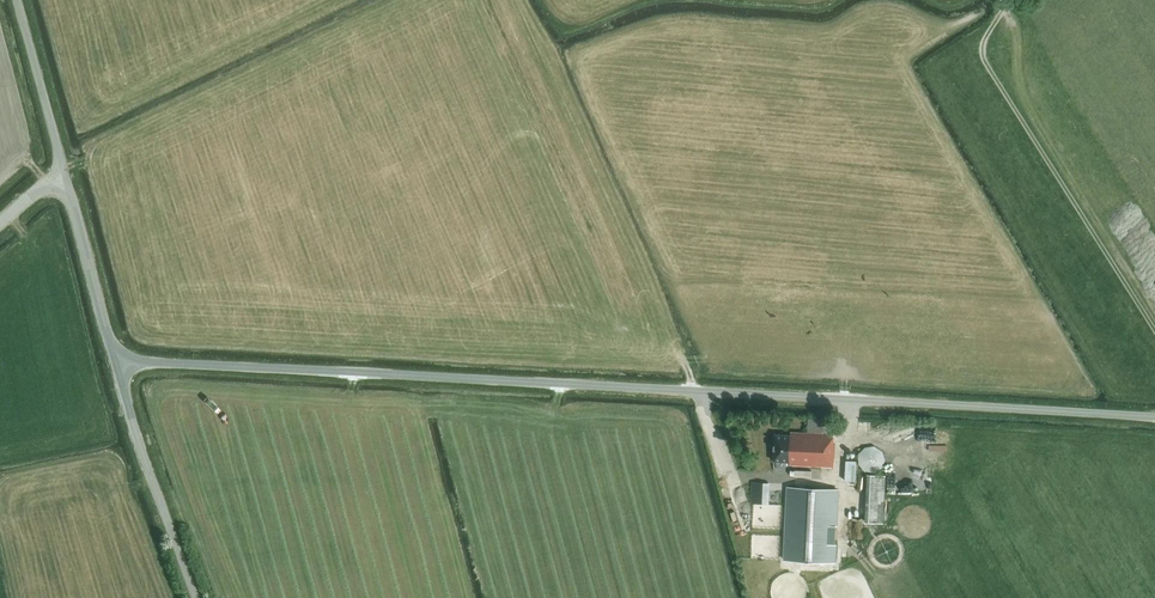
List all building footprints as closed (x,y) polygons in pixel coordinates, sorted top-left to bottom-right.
[(808,422),(808,433),(791,432),(791,435),(775,434),(774,461),(790,462),(789,465),(834,467),(835,444),(834,444),(834,434),(834,426),(824,426),(824,422),(808,422)] [(882,468),(885,460),(882,451),(874,446),(865,448),(859,454),(859,464),(865,471),(874,473),(882,468)] [(847,462),(845,489),(856,489),(856,463),(847,462)] [(767,473),(766,489),(775,489),(775,474),(767,473)] [(868,475),(865,522),(883,523),(885,476),(868,475)] [(752,502),(763,503),(764,482),(753,481),(752,502)] [(834,563),(838,490),(789,488),(786,560),(834,563)] [(746,529),(741,532),(748,547),(754,544),(746,529)]
